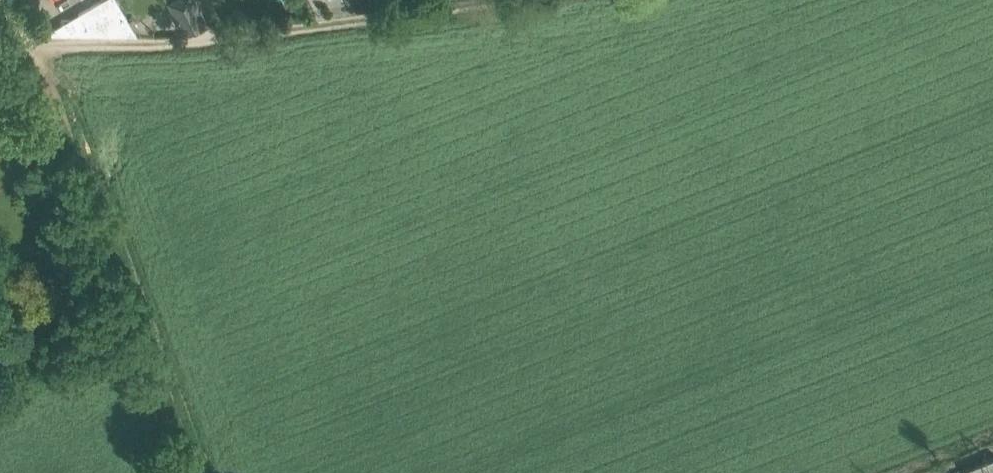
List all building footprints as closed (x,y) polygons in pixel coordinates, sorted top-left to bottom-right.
[(137,35),(118,0),(100,0),(74,14),(85,35),(137,35)] [(185,33),(208,25),(194,0),(191,0),(172,11),(185,33)]
